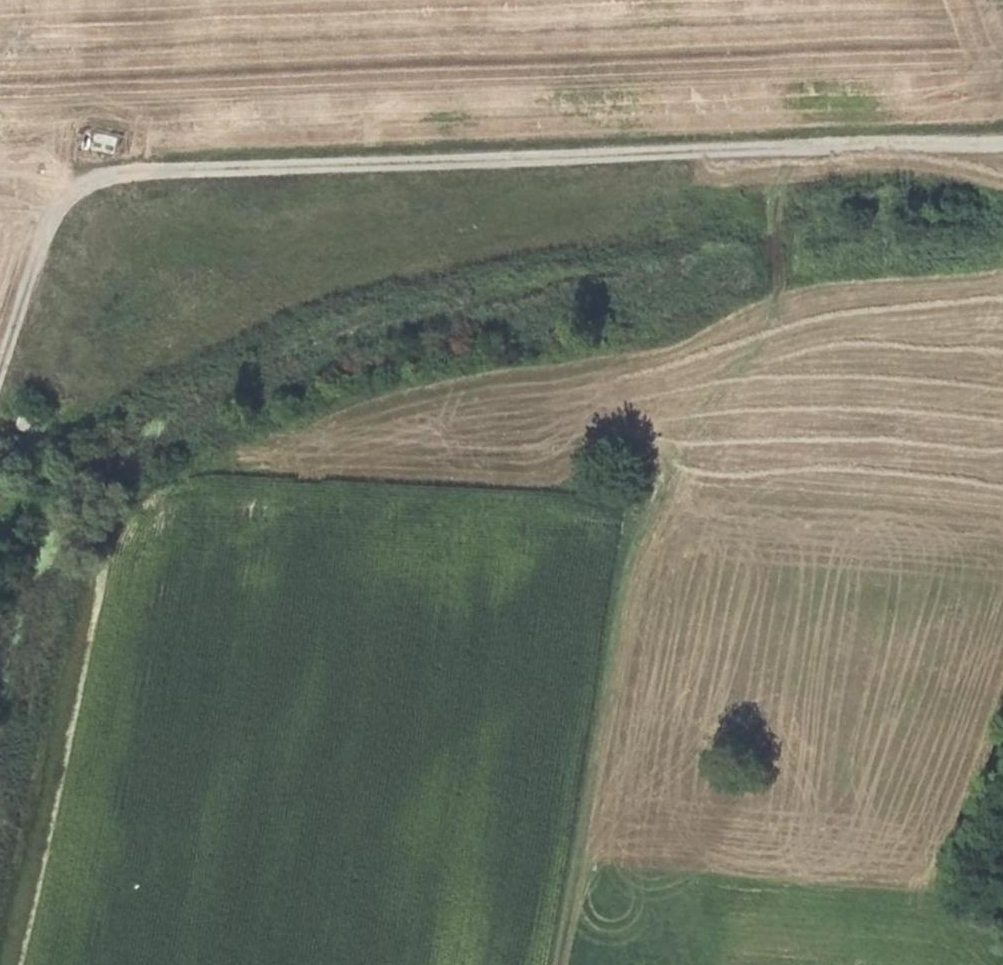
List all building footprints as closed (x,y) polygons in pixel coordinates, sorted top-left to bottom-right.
[(20,410),(11,447),(40,454),(49,417),(20,410)]
